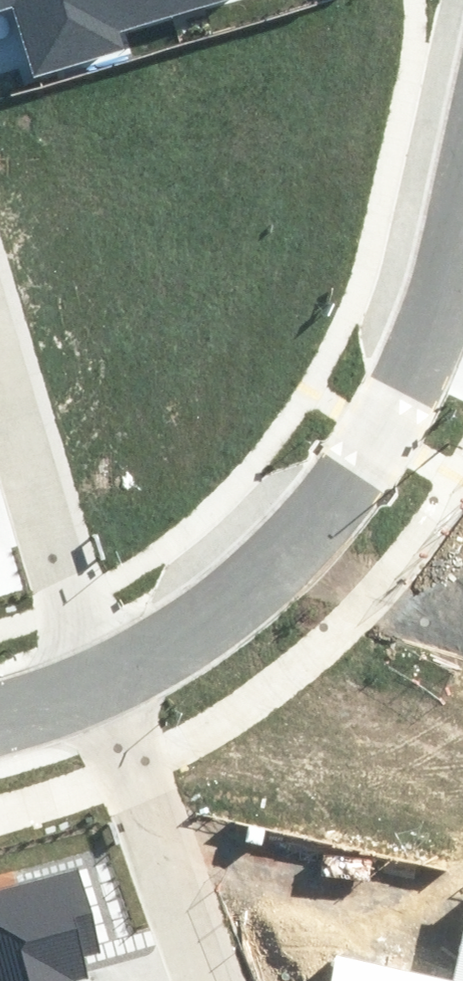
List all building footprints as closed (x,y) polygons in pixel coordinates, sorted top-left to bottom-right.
[(126,48),(121,30),(228,0),(0,0),(0,1),(3,12),(14,9),(32,74),(126,48)] [(77,979),(84,977),(79,958),(103,951),(79,868),(0,890),(0,980),(77,980),(77,979)] [(454,980),(462,980),(462,944),(454,980)] [(327,980),(453,980),(334,953),(327,980)]
